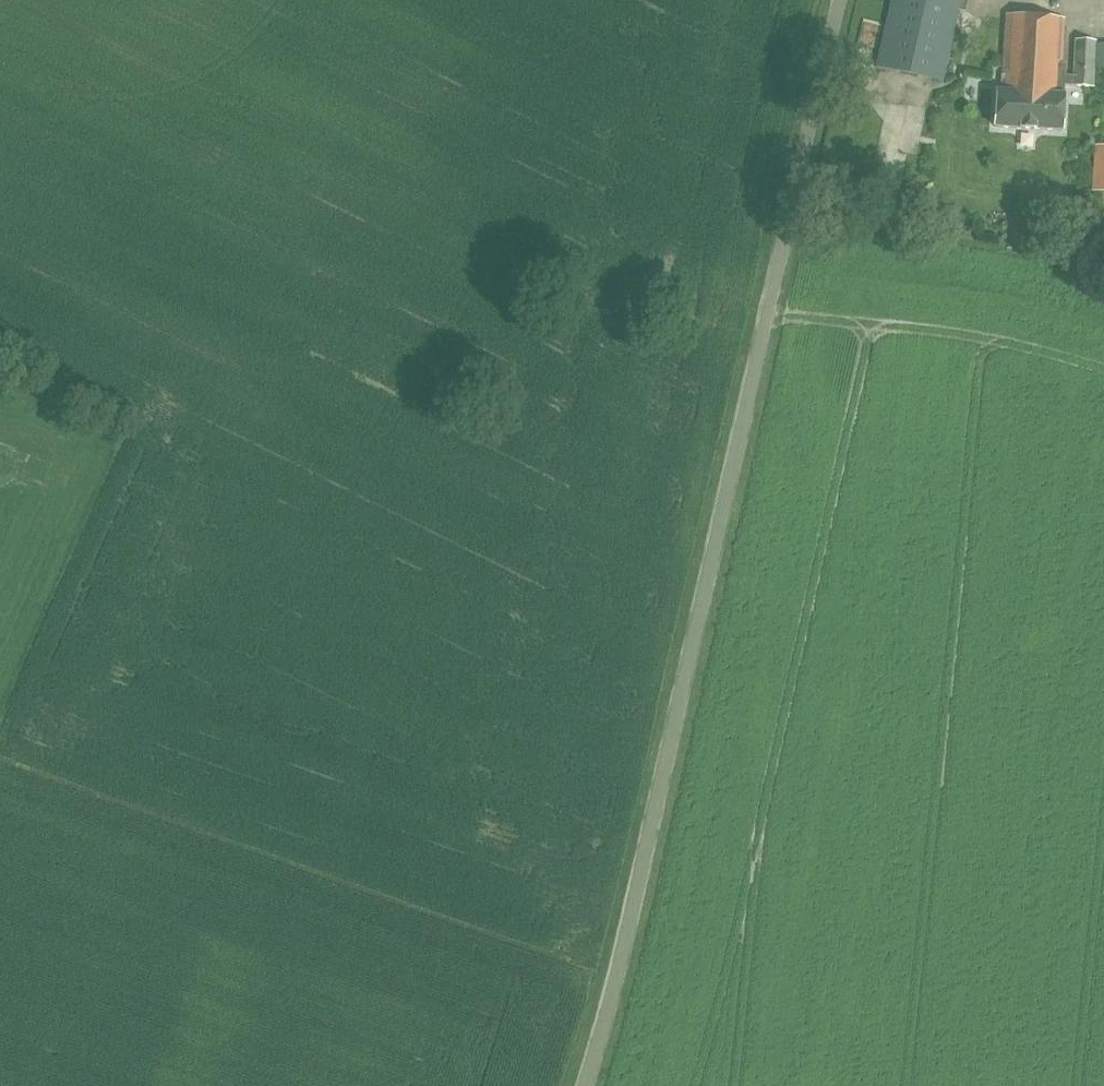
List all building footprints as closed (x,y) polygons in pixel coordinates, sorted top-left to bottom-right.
[(877,66),(942,81),(958,10),(914,0),(892,0),(877,66)] [(1066,75),(1066,64),(1063,63),(1065,18),(1005,14),(1001,91),(997,90),(995,127),(1062,130),(1064,94),(1065,86),(1094,87),(1095,67),(1103,68),(1103,45),(1096,44),(1096,40),(1075,39),(1073,76),(1066,75)] [(1093,145),(1091,190),(1103,191),(1103,146),(1093,145)]
